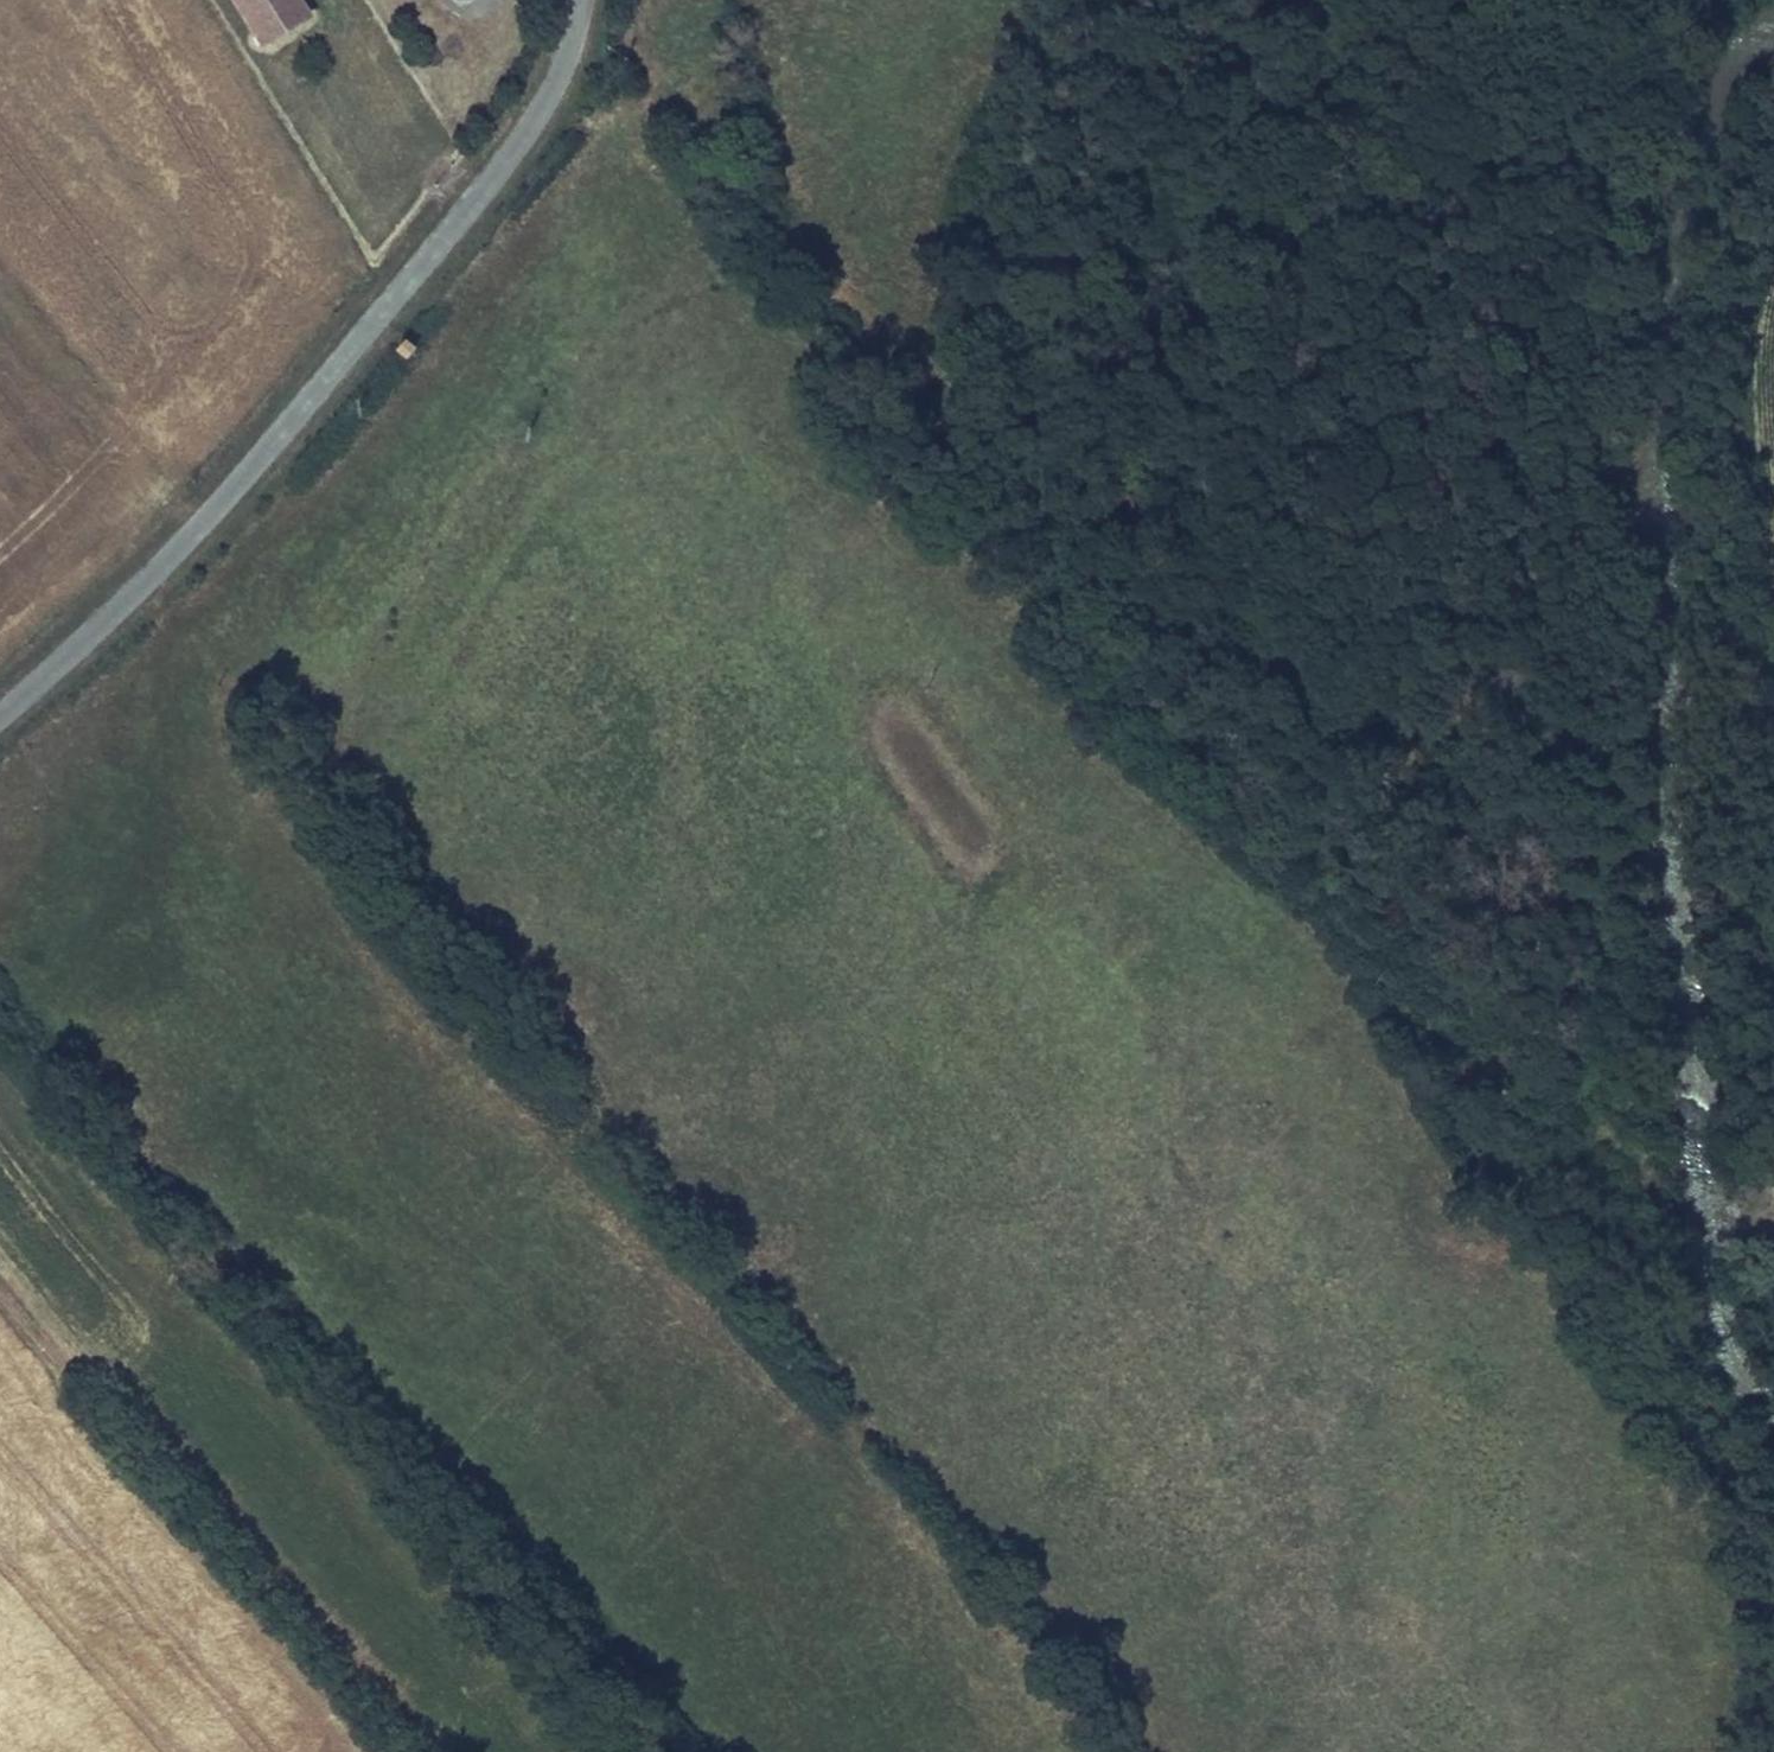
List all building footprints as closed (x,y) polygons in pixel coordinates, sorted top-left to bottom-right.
[(264,45),(310,17),(300,0),(236,0),(264,45)] [(404,340),(396,349),(405,357),(413,348),(404,340)]
